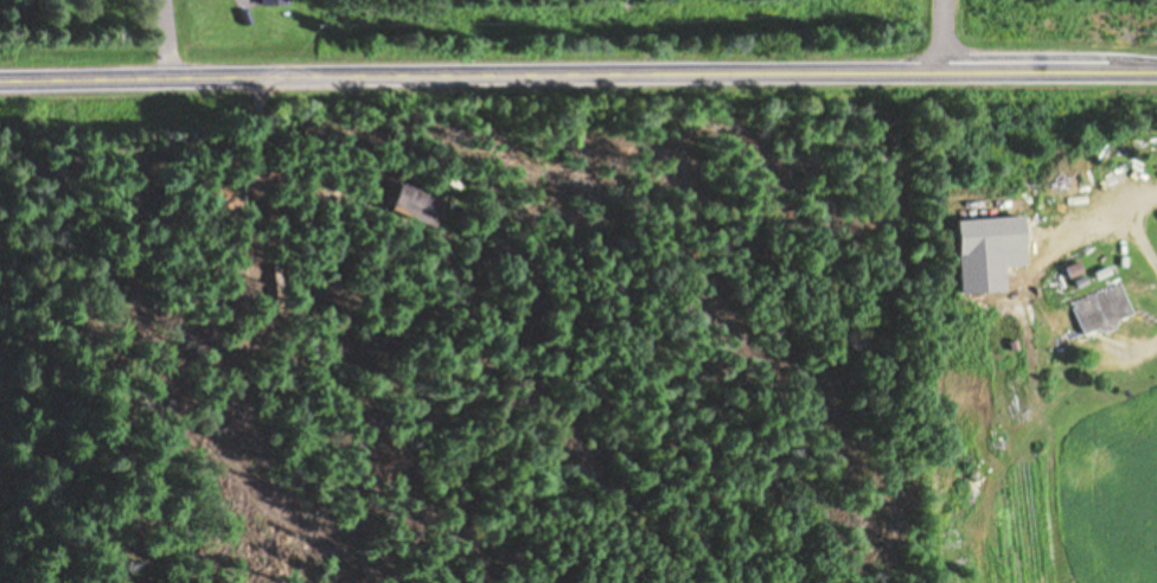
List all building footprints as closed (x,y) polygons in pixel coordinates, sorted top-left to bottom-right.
[(385,211),(430,228),(440,200),(396,183),(385,211)]
